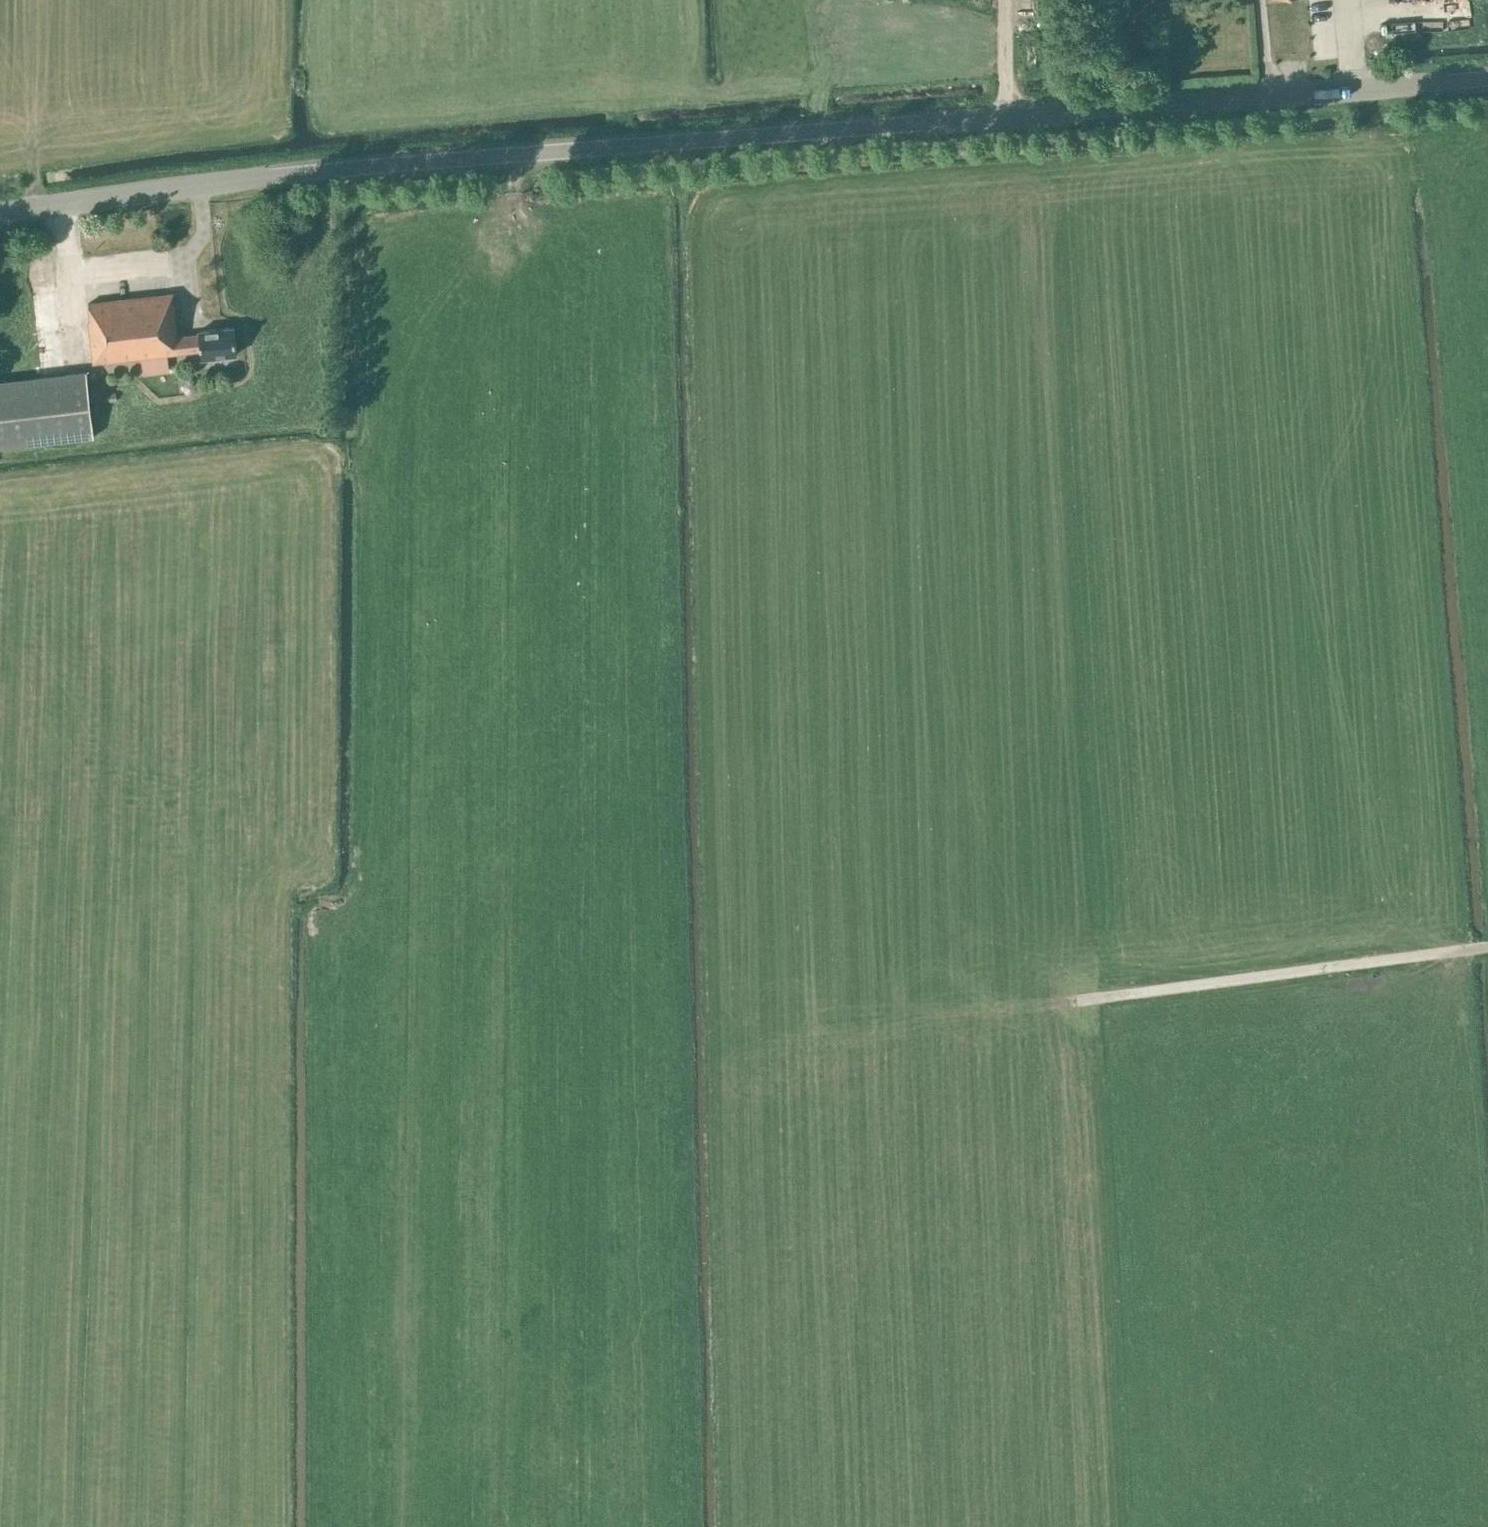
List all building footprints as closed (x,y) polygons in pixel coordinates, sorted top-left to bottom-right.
[(172,292),(89,302),(91,320),(89,320),(95,363),(141,357),(143,374),(169,371),(167,354),(199,350),(200,358),(238,354),(235,326),(198,330),(198,333),(178,336),(172,292)] [(0,381),(0,446),(95,435),(87,371),(0,381)]
